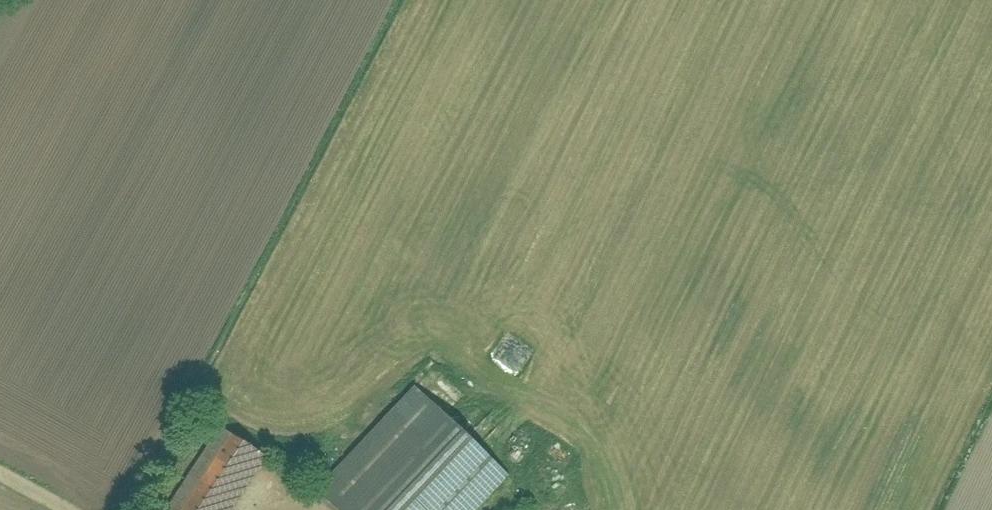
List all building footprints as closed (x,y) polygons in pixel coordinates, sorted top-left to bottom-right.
[(317,494),(334,509),(480,509),(510,479),(417,391),(317,494)] [(172,509),(237,509),(269,461),(223,431),(172,509)]
